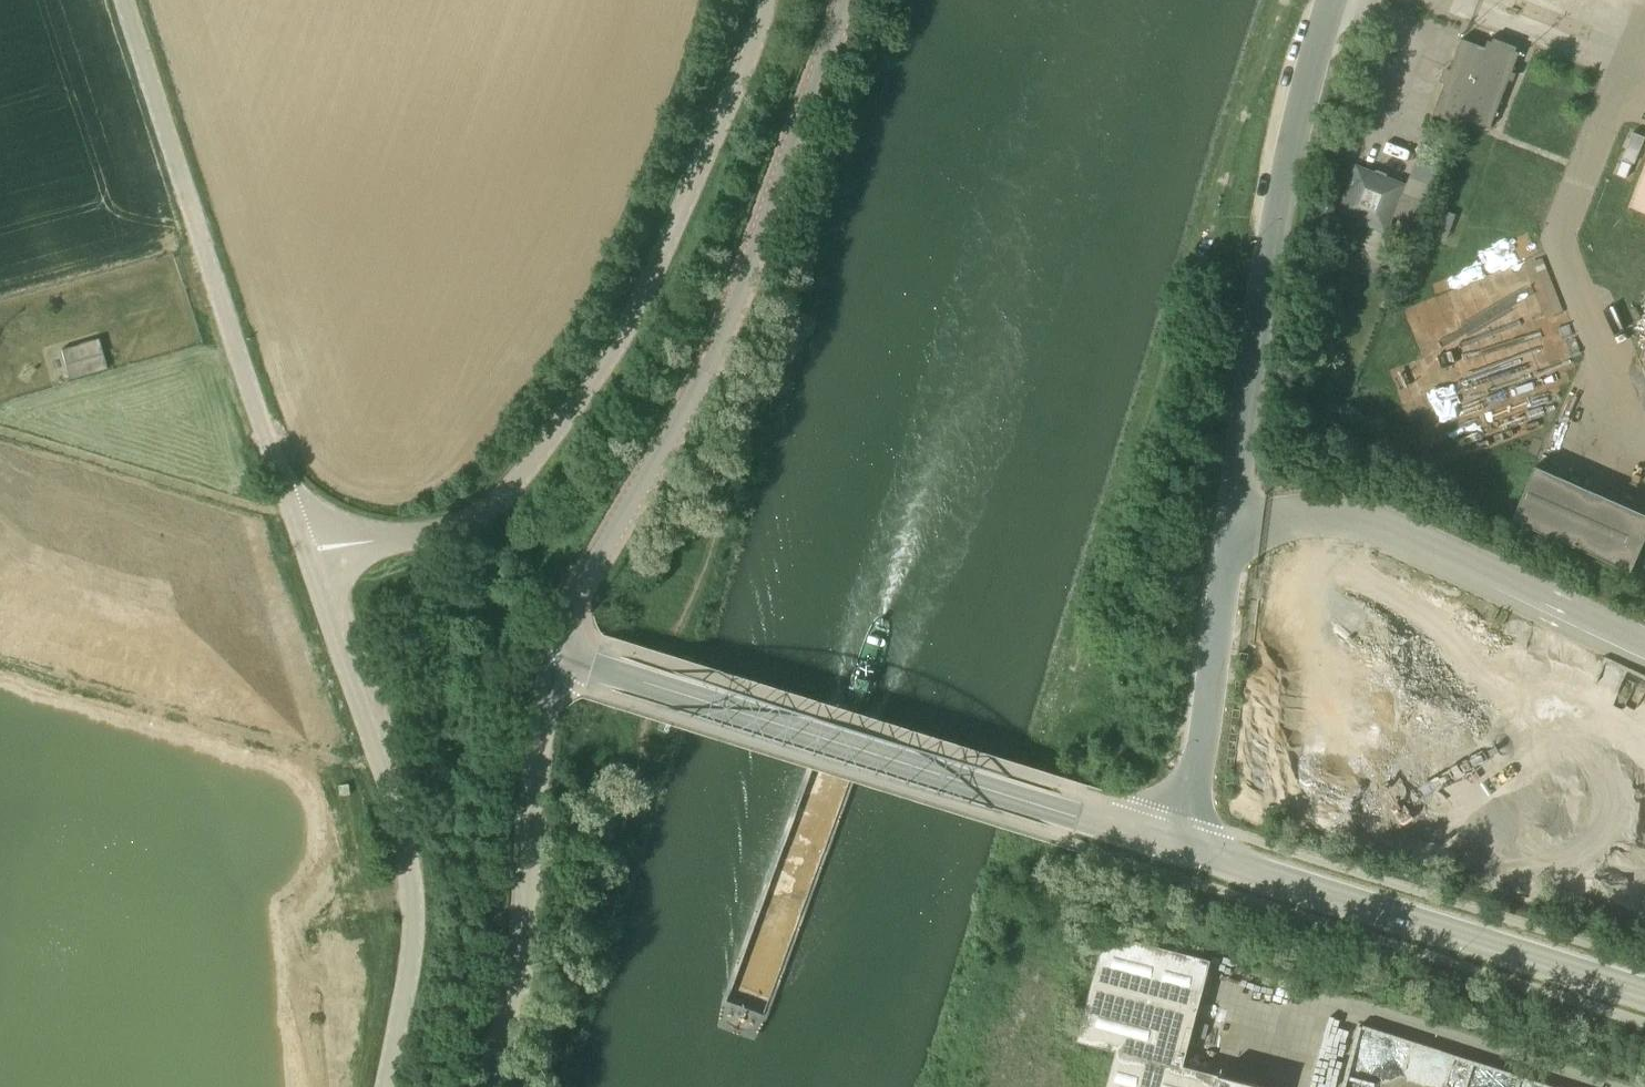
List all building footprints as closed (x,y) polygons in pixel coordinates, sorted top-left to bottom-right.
[(1486,47),(1463,38),(1450,71),(1446,70),(1442,79),(1447,81),(1434,114),(1457,123),(1459,117),(1490,128),(1509,79),(1513,81),(1516,73),(1511,71),(1519,51),(1489,40),(1486,47)] [(1416,161),(1403,195),(1421,202),(1423,203),(1436,168),(1416,161)] [(1339,213),(1360,221),(1387,232),(1405,184),(1357,165),(1339,213)] [(1644,213),(1644,167),(1630,208),(1644,213)] [(69,380),(108,369),(100,339),(61,350),(69,380)] [(1644,540),(1644,514),(1535,467),(1512,520),(1631,572),(1644,540)] [(1093,981),(1188,1006),(1198,1008),(1211,961),(1105,933),(1093,981)] [(1185,1020),(1188,1006),(1093,981),(1077,1041),(1116,1051),(1107,1086),(1263,1086),(1183,1066),(1195,1023),(1185,1020)] [(1198,1008),(1188,1006),(1185,1020),(1195,1023),(1198,1008)]
